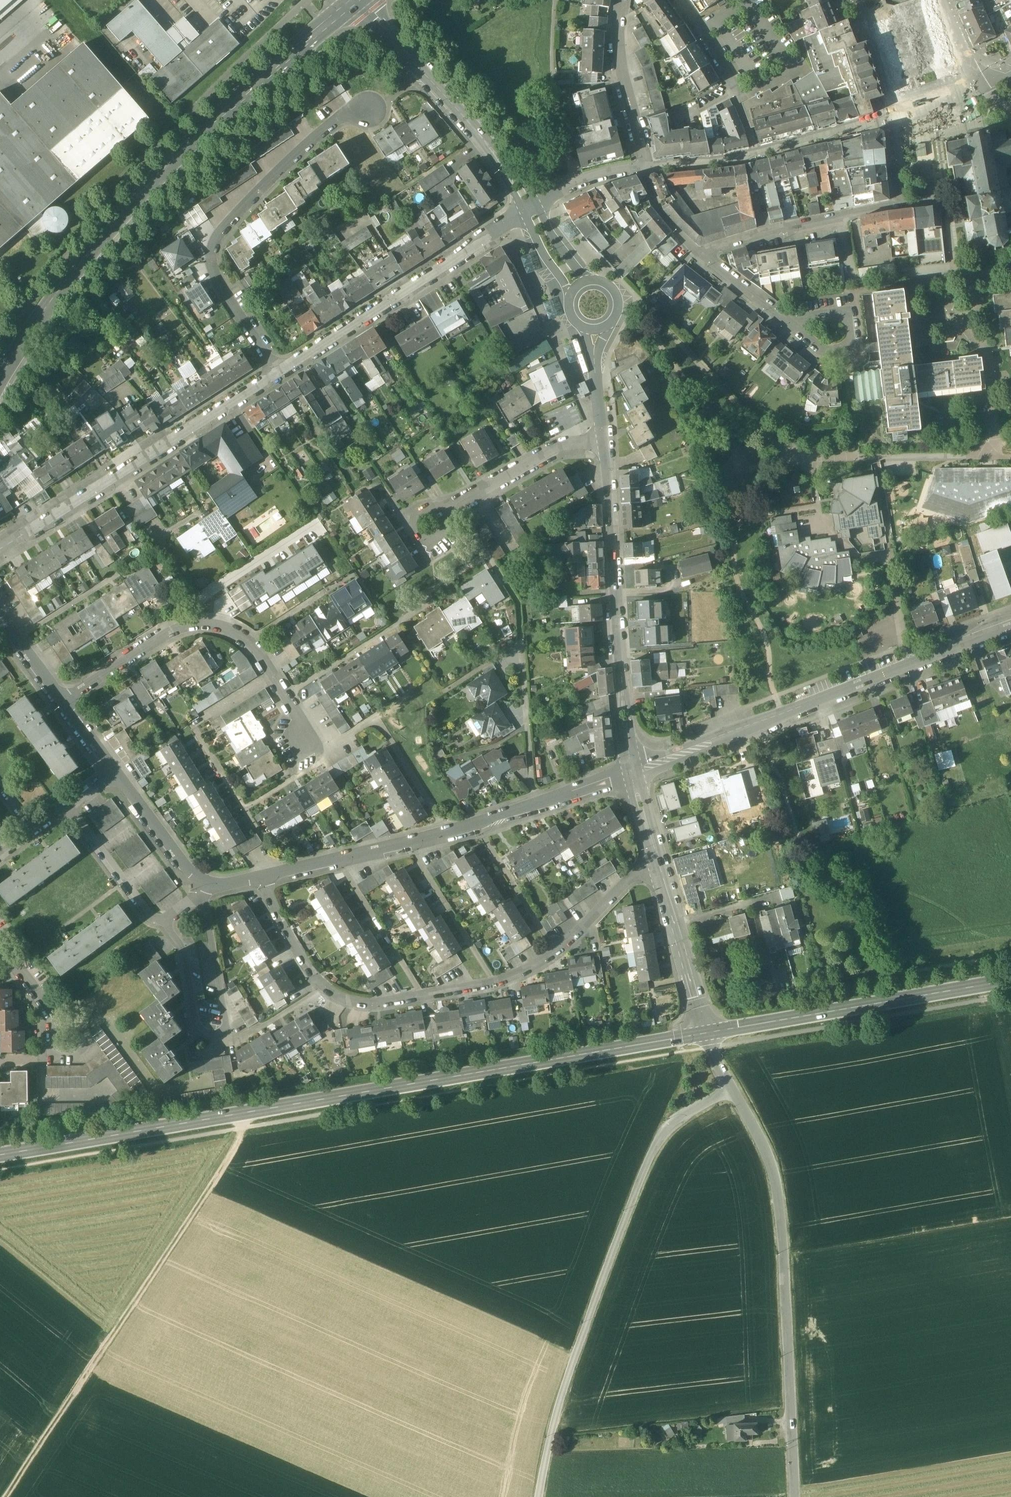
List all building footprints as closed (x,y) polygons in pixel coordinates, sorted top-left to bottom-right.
[(14,0),(0,0),(0,12),(14,0)] [(183,51),(138,0),(107,27),(121,43),(133,32),(163,68),(157,73),(151,78),(173,103),(240,45),(219,20),(200,36),(183,51)] [(667,0),(654,0),(646,5),(669,36),(686,25),(667,0)] [(705,11),(716,3),(722,0),(697,0),(705,11)] [(810,9),(828,2),(828,0),(806,0),(810,9)] [(959,16),(959,15),(982,9),(980,0),(954,0),(959,16)] [(982,9),(985,17),(986,17),(1002,9),(1010,4),(1010,0),(980,0),(982,9)] [(810,9),(799,13),(801,20),(785,26),(795,42),(804,38),(808,37),(838,25),(828,2),(810,9)] [(1002,9),(1010,27),(1010,4),(1002,9)] [(598,7),(592,6),(591,18),(598,18),(599,7),(598,7)] [(966,31),(988,22),(986,17),(985,17),(982,9),(959,15),(966,31)] [(986,17),(988,22),(995,38),(1004,33),(1010,29),(1010,27),(1002,9),(986,17)] [(167,33),(183,51),(200,36),(185,18),(167,33)] [(598,18),(591,18),(589,31),(604,32),(606,32),(608,19),(598,18)] [(857,46),(847,21),(838,25),(808,37),(804,38),(814,72),(826,93),(848,86),(851,97),(850,98),(850,99),(858,118),(859,118),(873,114),(869,102),(883,97),(866,43),(857,46)] [(988,22),(966,31),(973,47),(995,38),(988,22)] [(669,36),(660,41),(671,59),(697,43),(687,27),(686,25),(669,36)] [(643,28),(633,34),(641,49),(645,47),(652,43),(643,28)] [(589,31),(584,30),(583,51),(603,52),(604,32),(589,31)] [(697,43),(671,59),(685,80),(690,77),(710,65),(697,43)] [(48,231),(50,232),(51,233),(53,234),(56,234),(58,234),(60,234),(62,233),(64,232),(65,231),(67,229),(68,227),(69,225),(69,223),(70,221),(69,219),(69,217),(68,215),(67,213),(65,212),(64,210),(62,209),(60,209),(58,208),(55,208),(53,209),(51,210),(50,211),(48,212),(46,214),(45,215),(44,217),(42,214),(151,120),(85,44),(12,106),(0,92),(0,250),(27,227),(37,240),(48,231)] [(641,49),(634,53),(643,69),(653,64),(653,63),(645,47),(641,49)] [(603,52),(583,51),(582,73),(592,74),(602,74),(603,52)] [(643,69),(642,70),(648,92),(660,89),(653,64),(643,69)] [(146,82),(157,73),(150,65),(139,74),(146,82)] [(710,65),(690,77),(699,94),(720,81),(710,65)] [(832,104),(826,93),(814,72),(793,85),(805,109),(814,131),(817,130),(818,131),(836,126),(836,125),(840,124),(832,104)] [(592,74),(582,73),(580,73),(579,85),(592,84),(592,74)] [(791,81),(769,96),(766,92),(742,104),(750,125),(753,123),(805,109),(793,85),(791,81)] [(341,94),(336,88),(334,84),(329,88),(336,98),(341,94)] [(336,88),(341,94),(345,91),(341,85),(336,88)] [(336,98),(329,88),(324,91),(331,101),(336,98)] [(605,89),(590,93),(590,90),(577,94),(587,128),(592,127),(614,120),(605,89)] [(660,89),(648,92),(653,110),(664,106),(660,89)] [(331,101),(324,91),(319,95),(326,104),(331,101)] [(319,95),(314,98),(321,108),(326,104),(319,95)] [(730,99),(701,114),(705,132),(706,135),(713,135),(710,120),(715,118),(715,116),(721,113),(733,107),(730,99)] [(850,99),(832,104),(840,124),(858,118),(850,99)] [(664,106),(653,110),(654,115),(654,116),(666,112),(664,106)] [(724,120),(731,137),(721,140),(725,153),(749,148),(745,134),(733,107),(721,113),(724,120)] [(805,109),(753,123),(760,146),(814,131),(805,109)] [(650,127),(670,121),(667,112),(666,112),(654,116),(654,115),(647,118),(650,127)] [(721,113),(715,116),(715,118),(717,123),(724,120),(721,113)] [(292,130),(308,121),(304,114),(288,124),(292,130)] [(439,137),(424,115),(408,126),(417,140),(423,148),(439,137)] [(614,120),(592,127),(594,133),(574,139),(575,145),(581,165),(623,154),(614,120)] [(724,120),(717,123),(721,138),(721,140),(731,137),(724,120)] [(670,121),(650,127),(652,133),(653,134),(654,137),(672,134),(670,121)] [(405,122),(394,130),(404,146),(405,148),(417,140),(408,126),(405,122)] [(259,159),(294,135),(288,126),(252,149),(259,159)] [(394,130),(392,127),(383,133),(395,152),(404,146),(394,130)] [(971,135),(971,136),(964,137),(964,138),(964,141),(958,142),(958,139),(956,140),(957,142),(947,144),(945,142),(944,143),(945,145),(946,155),(948,170),(952,169),(954,179),(953,182),(955,183),(955,181),(963,180),(965,188),(962,189),(962,190),(965,190),(967,200),(966,200),(963,198),(962,199),(965,201),(969,221),(967,224),(964,224),(966,234),(965,234),(968,248),(984,245),(986,247),(985,248),(987,249),(989,247),(994,249),(993,252),(995,252),(995,249),(1001,248),(1002,251),(1004,250),(1002,247),(1006,243),(1009,245),(1010,243),(1007,241),(1007,236),(1010,236),(1010,233),(1009,231),(1010,230),(1010,190),(1010,191),(1008,182),(1010,181),(1010,179),(1007,180),(1005,170),(1010,169),(1010,139),(1010,141),(1006,142),(1005,134),(1006,131),(1005,130),(1003,133),(997,135),(996,132),(995,132),(996,135),(990,136),(990,133),(989,133),(989,132),(982,133),(971,135)] [(686,133),(689,156),(710,156),(707,141),(706,135),(705,132),(689,134),(688,132),(686,133)] [(882,134),(879,132),(861,137),(863,151),(884,149),(882,134)] [(395,152),(383,133),(373,139),(386,158),(395,152)] [(689,156),(686,133),(673,134),(674,138),(676,157),(689,156)] [(674,138),(673,134),(672,134),(654,137),(657,159),(658,160),(676,157),(674,138)] [(861,137),(840,141),(843,160),(842,160),(844,169),(846,169),(846,171),(865,168),(864,160),(863,151),(861,137)] [(707,141),(710,156),(725,154),(725,153),(721,140),(721,138),(707,141)] [(840,141),(827,144),(829,153),(827,153),(828,159),(825,160),(826,165),(827,172),(829,182),(831,194),(834,212),(854,208),(851,189),(846,171),(846,169),(844,169),(842,160),(843,160),(840,141)] [(821,166),(820,162),(825,160),(828,159),(827,153),(829,153),(827,144),(801,150),(801,151),(806,170),(811,169),(814,168),(820,167),(821,166)] [(337,145),(308,164),(310,168),(299,176),(301,179),(285,189),(287,193),(296,207),(313,196),(311,192),(322,185),(322,184),(350,166),(337,145)] [(884,149),(863,151),(864,160),(871,159),(872,167),(885,166),(884,149)] [(809,188),(806,170),(801,151),(783,156),(788,178),(789,179),(796,177),(800,190),(809,188)] [(582,169),(624,158),(623,154),(581,165),(582,169)] [(783,156),(769,160),(774,182),(788,178),(783,156)] [(769,160),(755,163),(760,185),(767,184),(774,183),(774,182),(769,160)] [(485,176),(475,162),(459,173),(478,200),(483,206),(495,198),(499,195),(490,184),(492,182),(487,175),(485,176)] [(755,163),(745,165),(745,166),(748,186),(749,190),(755,189),(760,188),(760,185),(755,163)] [(250,164),(223,182),(229,193),(257,174),(250,164)] [(826,165),(821,166),(820,167),(822,181),(823,181),(823,183),(829,182),(827,172),(826,165)] [(443,166),(419,183),(425,193),(450,176),(443,166)] [(745,166),(734,168),(737,187),(736,187),(736,188),(748,186),(745,166)] [(889,200),(885,166),(872,167),(865,168),(846,171),(851,189),(854,208),(888,201),(889,200)] [(724,195),(723,188),(736,187),(737,187),(734,168),(705,172),(705,171),(703,171),(705,190),(705,194),(712,193),(713,197),(724,195)] [(812,174),(811,169),(806,170),(809,188),(809,189),(813,188),(817,187),(814,174),(812,174)] [(703,171),(662,176),(666,185),(667,187),(695,184),(695,191),(705,190),(703,171)] [(655,190),(666,185),(662,176),(660,176),(661,177),(659,178),(658,176),(654,174),(651,176),(649,179),(651,183),(654,184),(653,186),(655,190)] [(618,193),(642,186),(637,178),(636,177),(613,184),(618,193)] [(788,178),(774,182),(774,183),(778,200),(793,196),(789,179),(788,178)] [(223,182),(213,189),(215,193),(220,199),(229,193),(223,182)] [(823,183),(821,183),(824,195),(831,194),(829,182),(823,183)] [(778,200),(774,183),(767,184),(773,209),(780,208),(778,200)] [(618,193),(613,184),(595,189),(605,203),(612,214),(620,207),(623,202),(618,193)] [(667,187),(666,185),(655,190),(656,193),(658,196),(660,201),(661,201),(660,202),(661,204),(673,198),(670,194),(667,187)] [(647,195),(642,186),(618,193),(623,202),(632,199),(633,203),(634,204),(635,205),(636,205),(637,205),(638,204),(639,203),(639,202),(638,198),(647,195)] [(748,186),(736,188),(740,214),(734,216),(738,234),(757,229),(754,214),(754,213),(753,213),(749,190),(748,186)] [(760,188),(755,189),(758,202),(764,201),(760,188)] [(595,189),(587,193),(596,210),(605,203),(595,189)] [(758,202),(755,189),(749,190),(753,213),(754,213),(754,214),(760,212),(758,202)] [(458,192),(438,204),(445,214),(464,201),(459,193),(458,192)] [(215,193),(198,205),(205,215),(223,203),(220,199),(215,193)] [(287,193),(266,207),(268,210),(259,216),(261,219),(270,234),(289,222),(286,218),(298,210),(296,207),(287,193)] [(596,211),(596,210),(587,193),(564,205),(573,223),(596,211)] [(471,211),(476,219),(499,204),(495,198),(483,206),(478,200),(468,207),(471,211)] [(673,198),(661,204),(664,211),(677,203),(673,198)] [(612,214),(605,203),(596,210),(596,211),(599,216),(605,224),(614,217),(612,214)] [(697,226),(687,216),(677,203),(664,211),(675,222),(699,246),(700,246),(726,238),(722,220),(711,223),(713,229),(699,233),(697,227),(698,227),(697,226)] [(818,203),(807,205),(810,216),(820,214),(818,203)] [(205,215),(198,205),(193,208),(203,223),(208,220),(205,215)] [(795,206),(781,210),(784,222),(799,218),(795,206)] [(651,207),(639,218),(636,213),(632,211),(629,213),(640,231),(648,225),(658,216),(652,209),(651,207)] [(912,210),(915,231),(941,228),(939,207),(912,210)] [(203,223),(193,208),(188,212),(198,226),(203,223)] [(773,209),(767,211),(771,225),(784,222),(781,210),(780,208),(773,209)] [(915,231),(912,210),(887,213),(889,233),(907,231),(909,233),(908,235),(910,257),(917,256),(917,251),(915,231)] [(449,226),(457,240),(479,225),(476,219),(471,211),(449,226)] [(596,211),(573,223),(586,239),(590,244),(601,235),(590,221),(599,216),(596,211)] [(760,212),(754,214),(757,229),(764,226),(761,211),(760,212)] [(198,226),(188,212),(184,215),(193,230),(198,226)] [(887,213),(860,218),(864,250),(877,247),(876,240),(881,239),(880,235),(889,233),(887,213)] [(425,216),(416,222),(421,229),(430,222),(425,216)] [(648,225),(655,234),(647,243),(652,252),(656,249),(669,236),(672,233),(658,216),(648,225)] [(734,216),(722,220),(726,238),(738,234),(734,216)] [(261,219),(241,232),(243,236),(252,250),(272,237),(270,234),(261,219)] [(457,240),(449,226),(438,233),(446,247),(457,240)] [(366,227),(341,243),(348,253),(373,237),(366,227)] [(944,254),(941,228),(915,231),(917,256),(944,254)] [(623,246),(631,238),(623,229),(615,237),(623,246)] [(178,238),(180,242),(181,241),(186,248),(196,241),(189,230),(178,238)] [(413,242),(424,260),(446,247),(438,233),(435,230),(420,240),(414,230),(408,234),(413,242)] [(609,244),(601,235),(590,244),(598,253),(608,245),(609,244)] [(243,236),(233,243),(234,245),(227,250),(240,271),(251,264),(248,260),(255,254),(252,250),(243,236)] [(669,236),(656,249),(665,258),(678,245),(669,236)] [(835,240),(806,245),(809,269),(839,264),(835,240)] [(186,248),(181,241),(180,242),(163,253),(174,270),(175,271),(180,267),(193,259),(186,248)] [(649,256),(652,252),(647,243),(646,241),(640,247),(649,256)] [(413,242),(393,255),(404,274),(424,260),(413,242)] [(806,245),(796,246),(800,270),(809,269),(806,245)] [(501,247),(480,261),(488,273),(491,278),(495,275),(503,270),(504,272),(514,267),(501,247)] [(645,260),(649,256),(640,247),(636,251),(645,260)] [(795,247),(785,248),(791,280),(801,278),(800,272),(795,247)] [(785,248),(775,250),(780,276),(781,281),(791,280),(785,248)] [(756,256),(749,258),(746,249),(732,253),(738,273),(750,282),(755,276),(759,275),(756,256)] [(368,268),(363,271),(366,276),(376,291),(404,274),(393,255),(392,253),(386,256),(382,250),(364,262),(368,268)] [(775,250),(765,252),(770,277),(780,276),(775,250)] [(641,263),(645,260),(636,251),(632,254),(641,263)] [(765,252),(755,254),(756,256),(759,275),(760,279),(770,277),(765,252)] [(531,262),(529,254),(520,257),(523,265),(531,262)] [(637,267),(641,263),(632,254),(628,258),(637,267)] [(633,271),(637,267),(628,258),(624,262),(633,271)] [(534,271),(531,262),(523,265),(526,274),(534,271)] [(629,275),(633,271),(624,262),(620,266),(629,275)] [(624,280),(629,275),(620,266),(615,271),(624,280)] [(183,271),(180,267),(175,271),(174,270),(173,271),(176,276),(183,271)] [(514,267),(504,272),(517,298),(526,293),(514,267)] [(711,287),(685,267),(662,290),(670,297),(681,286),(687,290),(700,300),(704,296),(710,287),(711,287)] [(504,272),(503,270),(495,275),(508,302),(495,308),(499,315),(520,306),(530,300),(526,293),(517,298),(504,272)] [(488,273),(470,284),(466,287),(469,292),(473,289),(477,287),(483,283),(491,278),(488,273)] [(182,282),(185,287),(195,280),(192,275),(182,282)] [(249,275),(240,282),(245,290),(255,284),(249,275)] [(366,276),(360,280),(359,278),(350,284),(351,286),(346,289),(355,304),(376,291),(366,276)] [(328,278),(323,282),(324,282),(324,283),(327,288),(332,285),(328,278)] [(296,288),(290,279),(276,288),(287,305),(301,295),(296,288)] [(188,292),(198,285),(195,280),(185,287),(188,292)] [(307,281),(296,288),(301,295),(302,297),(305,295),(302,291),(304,290),(306,291),(312,288),(307,281)] [(201,315),(216,305),(201,284),(198,285),(188,292),(186,293),(201,315)] [(312,288),(333,319),(344,312),(333,297),(327,301),(324,298),(326,297),(317,284),(312,288)] [(337,291),(332,285),(327,288),(332,295),(337,291)] [(681,286),(670,297),(675,302),(687,290),(681,286)] [(497,326),(488,311),(490,310),(477,287),(469,292),(505,351),(510,348),(502,334),(497,326)] [(710,287),(704,296),(715,305),(718,302),(717,301),(721,295),(710,287)] [(316,303),(318,307),(312,311),(322,327),(333,319),(312,288),(306,291),(315,304),(316,303)] [(355,304),(346,289),(341,292),(339,290),(337,291),(332,295),(333,297),(344,312),(355,304)] [(736,298),(725,289),(721,295),(717,301),(718,302),(726,308),(731,303),(736,298)] [(913,367),(904,291),(872,295),(881,371),(864,373),(864,374),(853,376),(857,402),(885,399),(889,430),(906,428),(907,433),(920,431),(916,395),(971,389),(967,357),(958,359),(959,361),(913,367)] [(993,296),(995,314),(998,313),(1000,330),(1004,330),(1010,329),(1010,294),(993,296)] [(554,308),(551,299),(543,302),(546,310),(554,308)] [(445,307),(429,316),(440,336),(442,338),(442,339),(472,321),(459,300),(446,309),(445,307)] [(520,306),(499,315),(502,323),(531,310),(534,308),(530,300),(520,306)] [(312,311),(302,318),(301,315),(302,313),(295,304),(294,303),(288,307),(298,321),(308,336),(322,327),(312,311)] [(749,318),(731,303),(714,324),(722,330),(724,328),(734,336),(749,318)] [(499,315),(495,308),(490,310),(488,311),(497,326),(502,323),(499,315)] [(557,316),(554,308),(546,310),(549,319),(557,316)] [(429,316),(410,327),(411,329),(395,338),(406,356),(419,348),(420,351),(429,345),(428,343),(440,336),(429,316)] [(758,316),(747,330),(752,334),(759,325),(759,326),(764,320),(758,316)] [(759,326),(759,325),(752,334),(743,345),(760,358),(775,339),(769,334),(770,333),(766,329),(765,330),(759,326)] [(132,342),(141,336),(136,329),(127,336),(132,342)] [(385,346),(374,329),(368,333),(357,339),(370,359),(374,356),(376,355),(374,353),(385,346)] [(370,359),(357,339),(342,349),(352,365),(362,358),(364,361),(363,362),(379,387),(385,383),(381,376),(370,359)] [(775,339),(768,348),(772,352),(780,343),(775,339)] [(545,368),(559,360),(547,340),(507,363),(513,374),(532,362),(536,369),(543,365),(545,368)] [(651,356),(637,341),(618,349),(614,351),(616,362),(623,361),(622,359),(628,358),(628,356),(634,355),(641,364),(651,356)] [(772,352),(771,354),(776,357),(784,347),(780,343),(772,352)] [(575,352),(572,344),(564,346),(567,355),(575,352)] [(797,356),(785,346),(784,347),(776,357),(770,364),(778,370),(780,368),(785,372),(797,356)] [(326,359),(337,377),(354,404),(362,398),(344,371),(352,365),(342,349),(326,359)] [(577,360),(575,352),(567,355),(569,363),(577,360)] [(253,370),(243,353),(225,365),(235,381),(253,370)] [(385,373),(374,356),(370,359),(381,376),(385,373)] [(797,356),(785,372),(789,376),(787,378),(795,384),(800,378),(809,367),(810,366),(797,356)] [(337,377),(326,359),(314,367),(327,388),(331,385),(329,382),(337,377)] [(130,373),(121,361),(114,366),(117,370),(119,370),(120,371),(125,377),(130,373)] [(224,363),(213,371),(224,388),(235,381),(225,365),(224,363)] [(540,399),(542,405),(572,392),(558,363),(529,376),(531,381),(540,399)] [(210,366),(198,373),(212,396),(224,388),(213,371),(210,366)] [(646,383),(637,366),(619,376),(628,392),(622,395),(631,411),(643,404),(649,401),(640,386),(646,383)] [(212,396),(198,373),(194,367),(181,375),(191,388),(200,403),(212,396)] [(809,367),(800,378),(805,382),(807,379),(814,371),(809,367)] [(814,371),(807,379),(813,384),(819,376),(821,374),(815,370),(814,371)] [(120,371),(101,384),(107,393),(126,381),(120,371)] [(326,418),(310,393),(315,389),(305,373),(293,380),(308,404),(320,422),(326,418)] [(825,380),(819,376),(813,384),(810,397),(808,396),(805,411),(816,413),(818,405),(821,406),(838,404),(837,390),(841,390),(840,378),(834,378),(834,380),(827,381),(825,380)] [(308,404),(293,380),(281,388),(291,403),(299,397),(305,406),(308,404)] [(540,399),(531,381),(520,387),(531,404),(540,399)] [(585,382),(576,386),(581,397),(590,393),(585,382)] [(338,411),(342,417),(347,413),(330,386),(324,390),(338,411)] [(532,408),(520,387),(504,397),(507,402),(500,406),(509,421),(532,408)] [(191,388),(186,391),(184,388),(176,393),(177,394),(188,411),(200,403),(191,388)] [(281,388),(269,396),(279,410),(291,403),(281,388)] [(188,411),(177,394),(165,402),(176,419),(188,411)] [(269,396),(257,403),(267,418),(274,429),(286,421),(282,414),(279,410),(269,396)] [(362,398),(354,404),(357,409),(365,403),(362,398)] [(152,410),(163,427),(176,419),(165,402),(152,410)] [(257,403),(245,411),(254,426),(267,418),(257,403)] [(631,411),(625,415),(634,429),(627,433),(637,449),(639,448),(649,442),(654,439),(645,424),(652,420),(643,404),(631,411)] [(149,405),(138,413),(134,407),(120,416),(131,434),(141,427),(145,433),(151,429),(153,433),(163,427),(152,410),(149,405)] [(303,415),(297,405),(293,407),(300,417),(303,415)] [(293,421),(286,411),(282,414),(286,421),(288,424),(293,421)] [(326,418),(320,422),(334,444),(352,432),(342,417),(338,411),(326,418)] [(109,413),(96,421),(100,426),(93,430),(96,434),(106,450),(115,444),(118,448),(125,443),(123,439),(120,436),(123,434),(112,418),(109,413)] [(123,439),(131,434),(120,416),(119,414),(112,418),(123,434),(120,436),(123,439)] [(93,430),(82,416),(79,419),(77,417),(74,419),(84,431),(87,435),(88,436),(90,434),(91,437),(96,434),(93,430)] [(37,418),(26,427),(32,435),(43,426),(37,418)] [(74,419),(69,422),(79,434),(84,431),(74,419)] [(79,434),(69,422),(65,426),(78,442),(83,439),(79,434)] [(237,441),(225,424),(209,435),(219,451),(235,475),(240,472),(241,473),(253,466),(251,462),(237,441)] [(32,435),(26,440),(32,446),(48,432),(43,426),(32,435)] [(269,438),(261,427),(257,430),(266,440),(269,438)] [(483,430),(463,442),(478,468),(498,457),(483,430)] [(515,433),(505,439),(511,450),(521,444),(515,433)] [(91,437),(84,441),(94,457),(106,450),(96,434),(91,437)] [(261,456),(246,434),(237,441),(251,462),(261,456)] [(209,435),(181,453),(192,469),(219,451),(209,435)] [(24,437),(18,442),(10,446),(14,449),(17,454),(18,454),(24,449),(26,451),(32,446),(26,440),(24,437)] [(78,442),(76,444),(74,442),(70,444),(72,447),(64,452),(75,470),(94,457),(84,441),(83,439),(78,442)] [(649,442),(639,448),(646,462),(657,457),(649,442)] [(33,456),(31,458),(26,451),(24,449),(18,454),(33,473),(45,490),(63,478),(53,461),(39,470),(36,463),(35,462),(37,461),(37,458),(36,457),(33,456)] [(401,449),(392,454),(396,461),(405,457),(401,449)] [(75,470),(64,452),(63,450),(57,454),(59,457),(53,461),(63,478),(75,470)] [(455,468),(444,452),(428,462),(431,468),(428,469),(435,480),(455,468)] [(192,469),(181,453),(180,453),(181,454),(175,458),(175,459),(171,462),(170,460),(169,460),(181,478),(187,474),(186,471),(190,468),(192,471),(193,470),(192,469)] [(33,473),(18,454),(0,469),(0,470),(12,490),(18,485),(33,473)] [(181,478),(169,460),(169,461),(163,465),(164,466),(160,469),(158,467),(169,485),(176,481),(174,478),(178,475),(180,478),(181,478)] [(158,469),(152,472),(153,473),(148,476),(147,474),(147,475),(158,492),(164,488),(163,485),(167,483),(169,486),(169,485),(158,467),(157,468),(158,469)] [(369,480),(375,476),(370,467),(364,471),(369,480)] [(411,469),(390,482),(403,501),(423,488),(411,469)] [(563,470),(536,485),(548,506),(574,491),(574,490),(568,480),(563,470)] [(936,470),(924,505),(938,509),(937,512),(951,517),(952,514),(970,520),(1010,505),(1010,470),(936,470)] [(235,475),(208,493),(219,508),(250,487),(241,473),(240,472),(235,475)] [(45,490),(33,473),(18,485),(30,499),(45,490)] [(147,476),(141,480),(141,481),(137,484),(136,482),(135,482),(144,496),(147,500),(153,496),(151,493),(156,490),(157,493),(158,492),(147,475),(146,475),(147,476)] [(577,475),(568,480),(574,490),(574,491),(579,500),(588,494),(577,475)] [(873,475),(843,480),(842,484),(840,484),(832,485),(835,501),(832,501),(830,514),(835,515),(836,527),(833,527),(834,532),(837,532),(838,535),(841,535),(842,540),(850,538),(849,530),(867,527),(869,539),(871,538),(872,540),(880,539),(882,535),(882,532),(886,532),(884,523),(880,524),(878,511),(869,506),(875,488),(873,475)] [(640,489),(621,490),(622,505),(641,504),(680,493),(676,476),(655,483),(640,489)] [(621,477),(621,490),(640,489),(655,483),(653,477),(644,480),(639,484),(639,476),(621,477)] [(0,478),(0,497),(9,491),(0,478)] [(536,485),(511,500),(523,520),(548,506),(536,485)] [(368,491),(348,504),(356,517),(377,504),(368,491)] [(326,505),(337,498),(333,492),(322,499),(326,505)] [(151,506),(148,502),(147,500),(144,496),(139,499),(146,510),(151,506)] [(146,510),(139,499),(135,502),(141,513),(146,510)] [(8,513),(0,501),(0,519),(8,513)] [(141,513),(135,502),(130,505),(136,516),(141,513)] [(508,503),(496,510),(502,519),(512,513),(513,513),(508,503)] [(377,504),(356,517),(364,530),(368,528),(385,517),(377,504)] [(641,504),(622,505),(623,529),(642,528),(641,504)] [(136,516),(130,505),(124,509),(131,519),(136,516)] [(157,517),(151,506),(146,510),(153,520),(157,517)] [(586,518),(591,515),(591,528),(602,527),(602,506),(591,507),(583,512),(586,518)] [(115,509),(96,521),(108,541),(115,551),(116,553),(126,547),(115,531),(118,529),(125,524),(115,509)] [(220,510),(200,525),(199,524),(198,524),(208,539),(215,534),(214,533),(219,529),(227,541),(226,542),(226,543),(237,535),(237,534),(219,509),(219,510),(220,510)] [(153,520),(146,510),(141,513),(148,523),(153,520)] [(583,512),(571,518),(575,525),(577,523),(582,520),(586,518),(583,512)] [(141,513),(136,516),(143,526),(148,523),(141,513)] [(512,513),(502,519),(505,524),(515,518),(512,513)] [(143,526),(136,516),(131,519),(138,529),(143,526)] [(831,538),(811,542),(810,537),(798,539),(796,523),(792,524),(791,516),(770,519),(771,528),(775,528),(777,535),(781,535),(785,565),(781,572),(787,575),(792,568),(800,572),(799,575),(804,578),(798,592),(805,594),(809,586),(817,587),(817,590),(824,590),(826,581),(835,581),(834,584),(842,583),(843,574),(852,573),(851,569),(848,551),(837,553),(835,541),(831,542),(831,538)] [(385,517),(368,528),(376,540),(393,529),(385,517)] [(515,518),(505,524),(508,529),(518,522),(515,517),(515,518)] [(482,518),(472,525),(475,529),(485,523),(482,518)] [(582,520),(577,523),(580,529),(586,528),(582,520)] [(518,522),(508,529),(510,533),(521,527),(518,522)] [(485,523),(475,529),(478,534),(488,528),(485,523)] [(198,525),(178,540),(177,539),(187,554),(194,549),(193,548),(197,545),(205,556),(204,557),(204,558),(216,550),(208,539),(198,524),(198,525)] [(984,555),(980,557),(996,600),(1010,595),(1010,593),(996,551),(1010,546),(1010,524),(1007,525),(1007,524),(976,535),(984,555)] [(521,527),(510,533),(513,538),(524,531),(521,527)] [(488,528),(478,534),(481,539),(491,532),(488,528)] [(83,529),(71,537),(82,553),(94,546),(83,529)] [(393,529),(376,540),(384,553),(401,542),(393,529)] [(524,531),(513,538),(516,543),(527,536),(524,531)] [(491,532),(481,539),(484,543),(494,537),(491,532)] [(586,533),(577,534),(578,544),(587,544),(586,533)] [(527,536),(516,543),(519,547),(530,541),(527,536)] [(71,537),(60,544),(71,560),(82,553),(71,537)] [(494,537),(484,543),(487,548),(497,542),(494,537)] [(115,551),(108,541),(102,546),(110,555),(115,551)] [(401,542),(384,553),(392,565),(409,554),(401,542)] [(497,542),(487,548),(490,553),(500,546),(497,542)] [(642,543),(624,544),(625,559),(643,558),(643,551),(642,543)] [(60,544),(49,551),(60,567),(71,560),(60,544)] [(313,544),(289,559),(304,583),(328,567),(313,544)] [(578,544),(566,545),(567,563),(567,564),(572,564),(572,566),(577,566),(577,567),(583,567),(583,563),(581,561),(581,554),(583,551),(588,551),(588,544),(587,544),(578,544)] [(603,544),(588,544),(588,551),(590,554),(589,555),(589,565),(593,565),(604,564),(603,544)] [(556,545),(542,546),(543,561),(541,561),(542,571),(558,570),(557,564),(556,545)] [(566,545),(556,545),(557,564),(567,563),(566,545)] [(110,555),(102,546),(95,551),(105,568),(115,562),(110,555)] [(500,546),(490,553),(492,557),(503,551),(500,546)] [(60,567),(49,551),(38,558),(49,575),(60,567)] [(503,551),(492,557),(495,562),(506,556),(503,551)] [(409,554),(392,565),(389,567),(397,580),(398,581),(404,577),(418,568),(409,554)] [(708,555),(679,563),(683,578),(712,571),(708,555)] [(49,575),(38,558),(27,565),(37,582),(49,575)] [(289,559),(266,575),(278,594),(281,598),(304,583),(289,559)] [(604,564),(593,565),(593,576),(604,576),(604,564)] [(37,582),(27,565),(15,572),(17,575),(22,583),(25,588),(26,589),(37,582)] [(147,566),(124,582),(137,603),(139,605),(162,590),(147,566)] [(577,566),(572,566),(573,587),(574,588),(578,588),(578,590),(584,590),(583,567),(577,567),(577,566)] [(971,583),(979,581),(975,569),(967,572),(971,583)] [(660,570),(635,571),(636,587),(645,586),(645,588),(657,588),(657,586),(661,585),(660,570)] [(266,575),(263,571),(240,586),(243,591),(246,596),(249,601),(253,606),(255,609),(278,594),(266,575)] [(505,599),(487,571),(460,588),(466,598),(467,600),(483,590),(494,607),(505,599)] [(17,575),(7,581),(12,589),(22,583),(17,575)] [(604,576),(593,576),(594,589),(605,589),(604,576)] [(398,581),(397,580),(394,583),(397,588),(407,581),(404,577),(398,581)] [(22,583),(12,589),(15,594),(25,588),(22,583)] [(125,583),(101,598),(102,599),(114,618),(137,603),(125,583)] [(355,583),(331,598),(334,603),(346,621),(370,606),(355,583)] [(965,583),(957,586),(965,611),(977,607),(971,589),(968,590),(965,583)] [(228,593),(231,598),(243,591),(240,586),(228,593)] [(965,611),(957,586),(944,590),(953,616),(965,611)] [(25,588),(15,594),(18,599),(28,593),(26,589),(25,588)] [(942,590),(937,592),(941,603),(946,601),(942,590)] [(231,598),(235,603),(246,596),(243,591),(231,598)] [(934,605),(941,603),(937,592),(931,594),(934,605)] [(28,593),(18,599),(21,604),(32,598),(28,593)] [(235,603),(238,608),(249,601),(246,596),(235,603)] [(57,607),(62,605),(58,597),(54,599),(57,607)] [(566,597),(554,598),(555,608),(567,608),(566,597)] [(32,598),(21,604),(25,609),(35,603),(32,598)] [(466,598),(443,613),(455,632),(469,623),(474,629),(482,624),(467,600),(466,598)] [(102,599),(89,607),(90,609),(85,612),(84,610),(78,614),(92,636),(95,641),(103,636),(101,633),(108,628),(110,632),(119,626),(114,618),(102,599)] [(238,608),(241,613),(253,606),(249,601),(238,608)] [(660,627),(659,619),(662,619),(661,601),(637,602),(638,609),(637,609),(637,617),(638,617),(638,621),(647,620),(647,628),(644,628),(644,631),(643,632),(644,640),(645,647),(668,646),(668,627),(660,627)] [(35,603),(25,609),(28,614),(38,608),(35,603)] [(334,603),(326,608),(325,607),(322,607),(321,607),(317,613),(317,614),(311,618),(323,636),(326,641),(350,626),(349,625),(346,621),(334,603)] [(917,629),(937,621),(932,606),(931,606),(931,604),(924,606),(925,608),(911,613),(917,629)] [(601,605),(580,606),(581,623),(597,622),(603,621),(601,605)] [(366,619),(374,614),(370,606),(346,621),(349,625),(364,616),(366,619)] [(38,608),(28,614),(31,619),(41,613),(38,608)] [(443,613),(440,608),(429,615),(430,618),(428,619),(441,641),(455,632),(443,613)] [(78,614),(77,611),(53,627),(62,640),(65,645),(68,650),(68,651),(92,636),(78,614)] [(41,613),(31,619),(34,624),(45,618),(41,613)] [(310,617),(287,632),(292,641),(295,646),(299,651),(302,656),(314,648),(311,644),(323,636),(311,618),(310,617)] [(441,641),(428,619),(414,628),(429,651),(443,643),(441,641)] [(597,622),(581,623),(581,629),(592,628),(592,630),(597,630),(597,622)] [(581,629),(566,630),(567,649),(591,647),(593,647),(592,630),(592,628),(581,629)] [(408,652),(409,651),(398,634),(385,643),(396,660),(401,656),(400,654),(406,650),(408,652)] [(62,640),(51,647),(55,652),(65,645),(62,640)] [(292,641),(282,647),(285,652),(295,646),(292,641)] [(180,656),(193,676),(198,683),(213,674),(212,672),(219,668),(202,642),(180,656)] [(398,662),(396,660),(385,643),(372,651),(385,670),(398,662)] [(65,645),(55,652),(58,657),(68,650),(65,645)] [(295,646),(285,652),(289,657),(299,651),(295,646)] [(591,647),(567,649),(568,659),(572,659),(572,667),(587,666),(594,666),(594,662),(593,653),(591,653),(591,647)] [(996,653),(1003,674),(1010,693),(1010,692),(1010,648),(996,653)] [(68,650),(58,657),(61,662),(71,655),(68,651),(68,650)] [(237,669),(241,675),(244,673),(249,670),(252,668),(246,658),(240,651),(231,656),(238,668),(237,669)] [(299,651),(289,657),(292,662),(302,656),(299,651)] [(385,670),(372,651),(360,659),(371,676),(372,678),(385,670)] [(996,653),(986,656),(988,660),(982,662),(988,679),(998,676),(1003,674),(996,653)] [(71,655),(61,662),(64,667),(74,660),(71,655)] [(193,676),(180,656),(165,665),(178,685),(193,676)] [(0,659),(0,678),(1,679),(10,673),(0,659)] [(371,676),(360,659),(355,662),(352,662),(349,664),(350,666),(347,667),(358,684),(371,676)] [(74,660),(64,667),(67,672),(77,665),(74,660)] [(649,660),(631,662),(632,675),(668,672),(667,665),(650,667),(649,660)] [(140,671),(145,678),(158,698),(178,685),(165,665),(160,668),(155,661),(140,671)] [(594,666),(587,666),(588,677),(589,677),(598,673),(598,670),(601,670),(601,668),(598,662),(594,662),(594,666)] [(358,684),(347,667),(335,675),(345,692),(358,684)] [(258,677),(252,668),(249,670),(255,679),(258,677)] [(601,670),(598,670),(598,673),(599,677),(612,675),(612,668),(601,670)] [(255,679),(249,670),(244,673),(249,682),(255,679)] [(481,694),(489,707),(495,703),(507,695),(492,671),(468,686),(475,697),(481,694)] [(668,672),(632,675),(634,688),(639,688),(652,686),(651,679),(669,678),(668,672)] [(249,682),(244,673),(241,675),(239,676),(244,685),(249,682)] [(1010,693),(1003,674),(998,676),(1006,696),(1010,695),(1010,693)] [(335,675),(322,684),(325,689),(328,694),(331,699),(332,701),(345,692),(335,675)] [(599,677),(598,677),(601,700),(609,699),(608,696),(614,695),(612,675),(599,677)] [(244,685),(239,676),(233,679),(239,689),(244,686),(244,685)] [(588,677),(574,684),(576,687),(577,690),(578,691),(592,683),(589,677),(588,677)] [(158,698),(145,678),(129,688),(142,708),(158,698)] [(239,689),(233,679),(228,682),(234,692),(239,689)] [(948,682),(927,689),(931,702),(935,712),(968,700),(960,679),(949,683),(948,682)] [(234,692),(228,682),(223,686),(229,695),(234,692)] [(716,686),(717,697),(739,694),(738,684),(716,686)] [(229,695),(223,686),(218,689),(224,698),(229,695)] [(129,688),(99,707),(112,727),(122,721),(127,729),(142,719),(137,711),(142,708),(129,688)] [(224,698),(218,689),(213,692),(219,701),(224,698)] [(325,689),(315,695),(319,700),(328,694),(325,689)] [(268,700),(262,691),(257,694),(263,704),(268,700)] [(645,693),(645,701),(655,700),(655,698),(665,697),(665,691),(645,693)] [(219,701),(213,692),(208,695),(214,705),(219,701)] [(257,694),(252,697),(257,707),(262,704),(263,704),(257,694)] [(328,694),(319,700),(322,705),(331,699),(328,694)] [(214,705),(208,695),(203,698),(209,708),(214,705)] [(665,697),(655,698),(655,700),(657,717),(666,716),(666,721),(673,720),(672,715),(682,714),(679,695),(665,697)] [(34,746),(53,732),(27,697),(8,711),(34,746)] [(257,707),(252,697),(246,700),(252,710),(257,707)] [(906,697),(890,704),(896,719),(898,724),(905,721),(903,716),(912,713),(912,712),(906,697)] [(209,708),(203,698),(197,702),(203,711),(209,708)] [(263,704),(262,704),(265,709),(274,704),(271,699),(268,700),(263,704)] [(331,699),(322,705),(325,710),(334,704),(332,701),(331,699)] [(609,699),(601,700),(593,702),(597,711),(609,705),(609,699)] [(252,710),(246,700),(241,703),(247,713),(251,711),(252,710)] [(203,711),(197,702),(191,706),(197,715),(203,711)] [(593,702),(586,705),(590,715),(593,713),(597,711),(593,702)] [(935,712),(931,702),(919,706),(919,709),(924,728),(931,726),(939,723),(935,712)] [(247,713),(241,703),(236,707),(242,716),(247,713)] [(509,727),(495,703),(471,718),(477,728),(487,730),(492,738),(509,727)] [(334,704),(325,710),(328,715),(338,709),(334,704)] [(597,711),(593,713),(593,718),(610,717),(609,705),(597,711)] [(242,716),(236,707),(231,710),(237,719),(242,716)] [(338,709),(328,715),(332,720),(341,714),(338,709)] [(919,709),(912,712),(912,713),(919,730),(924,728),(919,709)] [(231,710),(226,713),(232,723),(237,719),(231,710)] [(873,710),(856,717),(862,733),(863,733),(879,727),(880,727),(877,721),(873,710)] [(227,726),(226,726),(235,741),(261,725),(260,723),(260,722),(257,721),(251,711),(247,713),(242,716),(237,719),(232,723),(227,726)] [(232,723),(226,713),(221,716),(227,726),(232,723)] [(341,714),(332,720),(335,725),(344,719),(341,714)] [(227,726),(221,716),(216,720),(222,729),(226,726),(227,726)] [(610,717),(593,718),(594,724),(587,725),(589,730),(594,729),(611,728),(610,717)] [(856,717),(837,724),(842,736),(844,743),(864,736),(863,733),(862,733),(856,717)] [(885,718),(877,721),(880,727),(879,727),(882,733),(889,731),(885,718)] [(344,719),(335,725),(338,730),(348,724),(344,719)] [(222,729),(216,720),(211,723),(217,732),(222,729)] [(348,724),(338,730),(341,735),(351,729),(348,724)] [(261,725),(235,741),(242,752),(261,740),(266,736),(263,731),(264,728),(263,728),(261,725)] [(931,726),(924,728),(929,741),(935,739),(931,726)] [(612,741),(611,728),(594,729),(589,730),(591,737),(595,737),(596,742),(612,741)] [(140,755),(125,730),(114,736),(130,761),(140,755)] [(800,731),(802,738),(813,735),(818,734),(817,732),(806,734),(805,730),(800,731)] [(61,781),(79,768),(53,732),(34,746),(61,781)] [(185,752),(177,738),(174,734),(160,743),(164,749),(161,751),(168,763),(185,752)] [(832,754),(827,756),(825,750),(824,750),(817,752),(815,744),(813,735),(802,738),(796,740),(802,763),(810,761),(813,760),(821,788),(822,788),(840,783),(834,760),(840,758),(837,749),(831,751),(832,754)] [(848,751),(844,743),(842,736),(836,739),(842,756),(849,753),(848,751)] [(864,736),(844,743),(848,751),(865,744),(864,736)] [(835,739),(822,742),(824,750),(825,750),(827,756),(832,754),(831,751),(837,749),(835,739)] [(242,752),(237,754),(242,762),(241,763),(244,768),(245,767),(271,751),(269,748),(269,747),(265,746),(261,740),(242,752)] [(614,757),(612,741),(596,742),(591,743),(586,745),(589,751),(596,747),(597,759),(614,757)] [(822,742),(815,744),(817,752),(824,750),(822,742)] [(385,749),(364,762),(372,774),(393,761),(385,749)] [(951,749),(934,754),(939,770),(956,766),(951,749)] [(501,750),(495,754),(493,751),(483,758),(494,776),(500,772),(504,773),(511,769),(512,768),(508,762),(507,761),(501,750)] [(283,770),(271,751),(245,767),(254,781),(264,775),(267,780),(283,770)] [(364,761),(358,751),(353,754),(359,764),(364,761)] [(185,752),(168,763),(176,774),(193,763),(185,752)] [(359,764),(353,754),(348,757),(354,767),(359,764)] [(140,755),(130,761),(142,779),(152,773),(140,755)] [(494,776),(483,758),(482,756),(472,763),(484,782),(485,783),(495,777),(494,776)] [(354,767),(348,757),(342,760),(349,771),(354,767)] [(515,757),(508,762),(512,768),(511,769),(513,773),(519,769),(515,757)] [(526,757),(515,757),(519,769),(527,769),(526,757)] [(349,771),(342,760),(337,764),(344,774),(349,771)] [(813,760),(810,761),(815,779),(806,781),(811,798),(824,795),(822,788),(821,788),(813,760)] [(393,761),(372,774),(380,787),(383,785),(401,774),(393,761)] [(472,763),(470,761),(460,768),(472,787),(473,789),(484,782),(472,763)] [(193,763),(176,774),(183,785),(200,774),(193,763)] [(337,764),(332,767),(339,777),(344,774),(337,764)] [(460,768),(459,766),(458,766),(459,767),(455,770),(454,769),(447,773),(457,788),(462,794),(463,793),(472,787),(460,768)] [(332,767),(327,770),(328,773),(329,772),(333,780),(339,777),(332,767)] [(754,768),(739,772),(740,775),(741,775),(742,778),(744,777),(746,785),(758,782),(754,768)] [(718,770),(686,779),(691,798),(723,789),(721,780),(718,770)] [(333,780),(329,772),(328,773),(317,779),(328,797),(339,789),(333,780)] [(200,774),(183,785),(190,796),(194,794),(207,786),(200,774)] [(401,774),(383,785),(391,798),(409,787),(401,774)] [(740,775),(727,778),(727,777),(723,778),(723,779),(721,780),(723,789),(730,814),(742,810),(741,806),(749,804),(742,778),(741,775),(740,775)] [(328,797),(317,779),(306,786),(316,804),(328,797)] [(207,786),(194,794),(201,805),(218,795),(211,783),(207,786)] [(681,808),(674,783),(661,787),(663,795),(657,796),(661,811),(667,809),(668,812),(681,808)] [(316,804),(306,786),(295,793),(305,810),(316,804)] [(391,798),(388,800),(396,812),(416,800),(409,787),(391,798)] [(462,794),(457,788),(452,791),(459,801),(466,797),(463,793),(462,794)] [(305,810),(295,793),(283,800),(294,817),(305,810)] [(218,795),(201,805),(208,816),(225,806),(218,795)] [(118,808),(111,799),(107,803),(113,812),(118,808)] [(294,817),(283,800),(272,807),(283,824),(294,817)] [(416,800),(396,812),(405,827),(415,820),(417,822),(427,816),(416,800)] [(107,803),(89,816),(102,833),(124,817),(118,808),(113,812),(107,803)] [(225,806),(208,816),(215,827),(232,817),(225,806)] [(283,824),(272,807),(260,815),(271,832),(283,824)] [(622,827),(610,808),(598,815),(610,834),(622,827)] [(868,810),(858,811),(859,822),(869,820),(868,810)] [(405,827),(396,812),(389,817),(398,831),(405,827)] [(610,834),(598,815),(586,822),(598,842),(610,834)] [(232,817),(215,827),(222,839),(239,828),(232,817)] [(677,843),(702,836),(698,822),(696,817),(679,821),(681,827),(673,829),(677,843)] [(829,819),(823,820),(827,835),(833,834),(829,819)] [(823,820),(817,822),(821,837),(827,835),(823,820)] [(382,821),(371,828),(373,832),(377,838),(389,831),(382,821)] [(366,822),(350,832),(356,842),(373,832),(371,828),(366,822)] [(598,842),(586,822),(574,830),(586,849),(598,842)] [(575,856),(563,837),(556,827),(547,832),(560,853),(565,862),(575,856)] [(239,828),(222,839),(229,850),(235,846),(241,843),(246,840),(239,828)] [(586,849),(574,830),(563,837),(575,856),(586,849)] [(560,853),(547,832),(538,838),(550,858),(560,853)] [(263,843),(256,833),(251,837),(257,847),(263,843)] [(68,835),(50,848),(50,847),(45,851),(46,852),(32,862),(45,881),(82,854),(68,835)] [(138,835),(115,851),(128,869),(151,852),(138,835)] [(330,835),(325,837),(328,847),(334,844),(330,835)] [(257,847),(251,837),(246,840),(252,850),(257,847)] [(550,858),(538,838),(523,848),(535,868),(542,863),(541,862),(549,857),(550,859),(550,858)] [(687,849),(695,847),(693,839),(685,842),(687,849)] [(246,840),(241,843),(247,853),(252,850),(246,840)] [(247,853),(241,843),(235,846),(242,856),(247,853)] [(535,868),(523,848),(507,857),(520,878),(527,873),(527,872),(534,868),(535,868)] [(459,860),(454,852),(447,856),(453,865),(456,863),(456,862),(459,860)] [(459,860),(456,862),(456,863),(464,875),(481,864),(473,852),(459,860)] [(705,852),(675,861),(679,874),(684,872),(688,885),(683,887),(685,893),(696,890),(694,884),(702,882),(704,889),(717,885),(714,874),(714,873),(713,871),(710,872),(708,867),(709,866),(705,852)] [(453,865),(447,856),(442,859),(448,869),(454,866),(453,865)] [(448,869),(442,859),(437,862),(443,872),(448,869)] [(617,871),(610,861),(604,865),(610,875),(617,871)] [(18,872),(17,871),(13,875),(14,875),(0,885),(0,892),(11,906),(45,881),(32,862),(18,872)] [(443,872),(437,862),(432,865),(438,875),(443,872)] [(481,864),(464,875),(467,881),(469,880),(474,887),(489,877),(481,864)] [(438,875),(432,865),(427,868),(433,878),(438,875)] [(610,875),(604,865),(599,868),(605,879),(610,875)] [(389,866),(383,869),(388,878),(394,874),(389,866)] [(411,881),(403,868),(394,874),(388,878),(386,879),(387,880),(390,884),(392,883),(396,891),(411,881)] [(605,879),(599,868),(594,871),(600,882),(605,879)] [(388,878),(383,869),(377,873),(384,883),(387,880),(386,879),(388,878)] [(177,888),(164,870),(141,887),(154,904),(177,888)] [(600,882),(594,871),(588,875),(592,880),(595,885),(600,882)] [(384,883),(377,873),(373,876),(379,886),(384,883)] [(379,886),(373,876),(367,879),(374,889),(379,886)] [(474,887),(472,888),(475,893),(477,892),(482,899),(497,890),(489,877),(474,887)] [(332,883),(329,878),(315,886),(319,891),(332,883)] [(374,889),(367,879),(362,882),(369,892),(374,889)] [(595,885),(592,880),(587,883),(593,894),(598,890),(595,885)] [(396,891),(394,892),(398,898),(400,896),(404,903),(419,894),(411,881),(396,891)] [(369,892),(362,882),(357,885),(364,895),(369,892)] [(315,893),(318,898),(312,901),(317,910),(323,907),(340,896),(332,883),(319,891),(315,893)] [(593,894),(587,883),(582,887),(588,897),(593,894)] [(588,897),(582,887),(577,890),(583,900),(588,897)] [(791,887),(780,890),(782,901),(794,898),(791,887)] [(482,899),(480,900),(483,906),(485,905),(490,912),(495,909),(505,903),(497,890),(482,899)] [(583,900),(577,890),(572,893),(578,903),(583,900)] [(696,890),(685,893),(688,905),(699,901),(696,890)] [(578,903),(572,893),(567,896),(573,906),(578,903)] [(404,903),(402,905),(410,917),(427,907),(419,894),(404,903)] [(340,896),(323,907),(327,912),(329,910),(333,918),(348,909),(340,896)] [(573,906),(567,896),(562,899),(568,910),(573,906)] [(244,899),(232,906),(236,913),(248,906),(244,899)] [(505,903),(495,909),(499,916),(497,917),(500,921),(502,920),(517,910),(510,899),(505,903)] [(568,910),(562,899),(556,903),(561,909),(563,913),(568,910)] [(119,905),(102,918),(101,917),(96,920),(97,921),(83,932),(97,950),(133,923),(119,905)] [(643,905),(623,908),(626,923),(646,920),(643,905)] [(790,905),(775,909),(785,948),(801,944),(797,929),(800,928),(797,920),(795,921),(790,905)] [(236,913),(229,918),(232,923),(236,929),(236,930),(255,918),(248,906),(236,913)] [(427,907),(410,917),(414,923),(415,922),(420,929),(425,926),(435,919),(427,907)] [(333,918),(331,919),(335,925),(337,924),(341,931),(356,921),(348,909),(333,918)] [(567,920),(563,913),(561,909),(556,913),(563,923),(567,920)] [(775,909),(765,912),(766,916),(760,917),(769,948),(775,947),(776,951),(785,948),(775,909)] [(517,910),(502,920),(506,926),(504,928),(506,932),(508,931),(524,921),(517,910)] [(563,923),(556,913),(551,916),(557,926),(563,923)] [(752,941),(745,914),(733,917),(734,920),(730,922),(733,932),(736,945),(752,941)] [(435,919),(425,926),(429,932),(428,933),(430,938),(432,937),(447,927),(440,916),(435,919)] [(557,926),(551,916),(546,919),(552,930),(557,926)] [(255,918),(236,930),(239,935),(241,934),(245,940),(263,930),(255,918)] [(552,930),(546,919),(540,922),(547,933),(552,930)] [(646,920),(626,923),(628,938),(632,937),(648,935),(646,920)] [(341,931),(339,932),(343,937),(345,936),(349,943),(354,940),(364,934),(356,921),(341,931)] [(524,921),(508,931),(513,937),(511,939),(514,943),(515,942),(520,939),(525,936),(531,933),(524,921)] [(730,922),(716,925),(720,936),(733,932),(730,922)] [(720,936),(716,925),(709,928),(712,938),(720,936)] [(454,938),(447,927),(432,937),(436,943),(434,944),(437,949),(439,948),(454,938)] [(709,928),(702,930),(706,945),(713,943),(712,938),(709,928)] [(245,940),(244,941),(251,953),(270,941),(263,930),(245,940)] [(364,934),(354,940),(358,947),(356,948),(359,952),(361,951),(376,942),(370,931),(364,934)] [(83,932),(70,942),(69,941),(64,944),(65,945),(48,957),(62,976),(97,950),(83,932)] [(648,935),(632,937),(635,952),(655,949),(652,934),(648,935)] [(532,946),(525,936),(520,939),(527,949),(532,946)] [(454,938),(439,948),(443,954),(441,956),(444,960),(446,959),(451,956),(456,953),(461,949),(454,938)] [(527,949),(520,939),(515,942),(522,953),(527,949)] [(149,941),(140,948),(153,965),(158,961),(162,959),(149,941)] [(270,941),(251,953),(258,964),(258,965),(265,961),(277,953),(270,941)] [(376,942),(361,951),(365,958),(363,959),(366,964),(383,953),(376,942)] [(522,953),(515,942),(514,943),(510,945),(517,956),(522,953)] [(517,956),(510,945),(505,949),(511,959),(517,956)] [(511,959),(505,949),(500,952),(506,962),(511,959)] [(655,949),(635,952),(637,967),(657,963),(655,949)] [(383,953),(366,964),(373,975),(375,974),(380,971),(385,967),(390,964),(383,953)] [(462,963),(456,953),(451,956),(457,966),(462,963)] [(593,955),(568,960),(570,971),(571,979),(590,975),(590,973),(595,972),(596,974),(597,974),(597,973),(594,956),(593,955)] [(599,955),(594,956),(597,973),(602,972),(599,955)] [(457,966),(451,956),(446,959),(452,969),(457,966)] [(452,969),(446,959),(444,960),(441,962),(447,972),(452,969)] [(158,961),(153,965),(141,974),(160,999),(164,1005),(181,992),(172,979),(174,978),(170,973),(168,974),(158,961)] [(265,961),(258,965),(258,964),(254,967),(258,973),(268,966),(265,961)] [(447,972),(441,962),(436,965),(442,975),(447,972)] [(657,963),(637,967),(640,982),(648,981),(660,979),(657,963)] [(442,975),(436,965),(431,969),(437,979),(442,975)] [(268,966),(258,973),(261,977),(271,971),(268,966)] [(261,977),(260,978),(266,987),(286,975),(280,966),(271,971),(261,977)] [(391,978),(385,967),(380,971),(386,981),(391,978)] [(386,981),(380,971),(375,974),(381,984),(386,981)] [(570,971),(545,975),(546,984),(548,994),(573,990),(571,979),(570,971)] [(381,984),(375,974),(373,975),(370,977),(376,987),(381,984)] [(286,975),(266,987),(275,1002),(275,1003),(283,998),(296,991),(286,975)] [(376,987),(370,977),(364,980),(371,990),(376,987)] [(640,982),(636,983),(638,992),(649,990),(648,981),(640,982)] [(546,984),(521,988),(523,999),(524,1007),(525,1007),(526,1010),(527,1010),(528,1015),(539,1013),(537,1005),(550,1003),(548,994),(546,984)] [(236,986),(226,992),(229,997),(239,991),(236,986)] [(0,990),(0,1000),(12,1000),(12,990),(0,990)] [(239,991),(229,997),(233,1002),(243,996),(239,991)] [(243,996),(233,1002),(236,1007),(246,1001),(243,996)] [(283,998),(275,1003),(275,1002),(273,1004),(277,1009),(287,1003),(283,998)] [(160,999),(142,1012),(161,1038),(165,1044),(183,1031),(174,1018),(175,1017),(171,1012),(170,1013),(164,1005),(160,999)] [(510,999),(485,1004),(488,1019),(488,1022),(514,1018),(513,1013),(511,1001),(510,999)] [(526,1010),(525,1007),(524,1007),(523,999),(517,1000),(519,1012),(521,1024),(530,1022),(528,1015),(527,1010),(526,1010)] [(0,1000),(0,1011),(13,1011),(12,1000),(0,1000)] [(246,1001),(236,1007),(239,1012),(249,1006),(246,1001)] [(485,1001),(459,1005),(460,1010),(463,1024),(488,1019),(485,1004),(485,1001)] [(249,1006),(239,1012),(242,1017),(252,1011),(249,1006)] [(460,1010),(435,1015),(438,1033),(439,1033),(464,1029),(463,1024),(460,1010)] [(0,1011),(0,1021),(19,1021),(19,1011),(13,1011),(0,1011)] [(252,1011),(242,1017),(245,1023),(255,1016),(252,1011)] [(422,1011),(397,1016),(397,1019),(400,1035),(425,1030),(423,1017),(422,1011)] [(320,1012),(310,1019),(313,1024),(324,1018),(320,1012)] [(310,1019),(307,1014),(295,1021),(306,1038),(307,1040),(313,1037),(311,1035),(318,1031),(317,1029),(313,1024),(310,1019)] [(438,1033),(435,1015),(429,1016),(433,1040),(440,1039),(439,1033),(438,1033)] [(255,1016),(245,1023),(249,1028),(258,1021),(255,1016)] [(433,1040),(429,1016),(423,1017),(425,1030),(427,1041),(433,1040)] [(324,1018),(313,1024),(317,1029),(327,1023),(324,1018)] [(397,1019),(372,1024),(373,1026),(376,1043),(394,1039),(394,1037),(400,1036),(400,1035),(397,1019)] [(0,1021),(0,1032),(1,1032),(19,1031),(19,1021),(0,1021)] [(295,1021),(283,1028),(294,1045),(295,1048),(300,1045),(299,1043),(306,1038),(295,1021)] [(327,1023),(317,1029),(318,1031),(320,1034),(330,1028),(327,1023)] [(99,1025),(89,1032),(93,1037),(103,1029),(99,1025)] [(348,1030),(347,1031),(350,1049),(351,1049),(351,1047),(356,1046),(357,1048),(376,1045),(376,1043),(373,1026),(348,1030)] [(294,1045),(283,1028),(272,1036),(281,1051),(284,1055),(289,1052),(288,1049),(294,1045)] [(348,1028),(341,1029),(343,1041),(345,1050),(350,1049),(347,1031),(348,1030),(348,1028)] [(103,1029),(93,1037),(96,1041),(106,1034),(103,1029)] [(341,1029),(335,1030),(337,1042),(343,1041),(341,1029)] [(25,1042),(25,1031),(19,1031),(1,1032),(1,1042),(25,1042)] [(272,1036),(270,1032),(260,1038),(272,1056),(281,1051),(272,1036)] [(106,1034),(96,1041),(100,1046),(110,1039),(106,1034)] [(161,1038),(143,1051),(166,1083),(184,1069),(175,1057),(176,1056),(173,1051),(171,1052),(165,1044),(161,1038)] [(272,1056),(260,1038),(251,1044),(263,1062),(272,1056)] [(110,1039),(100,1046),(103,1051),(113,1043),(110,1039)] [(25,1052),(25,1042),(1,1042),(1,1053),(25,1052)] [(113,1043),(103,1051),(107,1055),(117,1048),(113,1043)] [(251,1044),(237,1052),(240,1070),(251,1068),(253,1070),(264,1064),(263,1062),(251,1044)] [(117,1048),(107,1055),(110,1060),(120,1053),(117,1048)] [(107,1055),(103,1051),(98,1055),(105,1063),(110,1060),(107,1055)] [(120,1053),(110,1060),(114,1065),(123,1057),(120,1053)] [(105,1063),(98,1055),(93,1058),(100,1067),(105,1063)] [(231,1056),(222,1058),(224,1068),(225,1073),(233,1072),(231,1056)] [(123,1057),(114,1065),(117,1069),(127,1062),(123,1057)] [(100,1067),(93,1058),(89,1062),(95,1071),(100,1067)] [(224,1068),(222,1058),(216,1059),(218,1070),(224,1068)] [(218,1070),(216,1059),(209,1060),(211,1071),(212,1070),(218,1070)] [(110,1060),(105,1063),(100,1067),(95,1071),(87,1077),(78,1077),(72,1077),(66,1077),(60,1077),(54,1077),(47,1077),(45,1077),(46,1089),(87,1088),(94,1086),(107,1077),(118,1092),(103,1103),(38,1104),(38,1116),(108,1115),(120,1105),(119,1103),(124,1099),(125,1101),(134,1093),(131,1088),(127,1084),(124,1079),(120,1074),(117,1069),(114,1065),(110,1060)] [(211,1071),(209,1060),(203,1061),(205,1072),(211,1071)] [(205,1072),(203,1061),(196,1062),(198,1073),(205,1072)] [(95,1071),(89,1062),(83,1066),(87,1077),(95,1071)] [(127,1062),(117,1069),(120,1074),(130,1067),(127,1062)] [(198,1073),(196,1062),(190,1063),(191,1074),(198,1073)] [(83,1066),(77,1066),(78,1077),(87,1077),(83,1066)] [(130,1067),(120,1074),(124,1079),(134,1072),(130,1067)] [(218,1070),(212,1070),(214,1077),(225,1074),(225,1073),(224,1068),(218,1070)] [(28,1071),(11,1071),(12,1082),(2,1082),(2,1104),(19,1104),(19,1101),(29,1101),(28,1071)] [(134,1072),(124,1079),(127,1084),(137,1076),(134,1072)] [(225,1074),(214,1077),(215,1083),(226,1081),(225,1074)] [(137,1076),(127,1084),(131,1088),(141,1081),(137,1076)] [(141,1081),(131,1088),(134,1093),(144,1086),(141,1081)] [(226,1081),(215,1083),(216,1089),(221,1088),(227,1087),(226,1081)] [(227,1087),(221,1088),(223,1100),(229,1099),(227,1087)] [(216,1089),(211,1089),(213,1101),(223,1100),(221,1088),(216,1089)] [(213,1101),(211,1089),(205,1091),(207,1102),(213,1101)] [(207,1102),(205,1091),(198,1092),(200,1104),(207,1102)] [(200,1104),(198,1092),(192,1093),(194,1105),(200,1104)] [(194,1105),(192,1093),(185,1094),(187,1106),(194,1105)] [(187,1106),(185,1094),(179,1095),(181,1107),(187,1106)] [(181,1107),(179,1095),(173,1096),(175,1108),(181,1107)] [(175,1108),(173,1096),(166,1097),(168,1109),(175,1108)] [(168,1109),(166,1097),(160,1098),(162,1110),(168,1109)] [(162,1110),(160,1098),(153,1100),(155,1111),(162,1110)] [(735,1424),(745,1424),(744,1415),(727,1417),(727,1424),(735,1424)] [(745,1424),(735,1424),(735,1441),(753,1440),(752,1434),(757,1434),(757,1423),(745,1424)]
